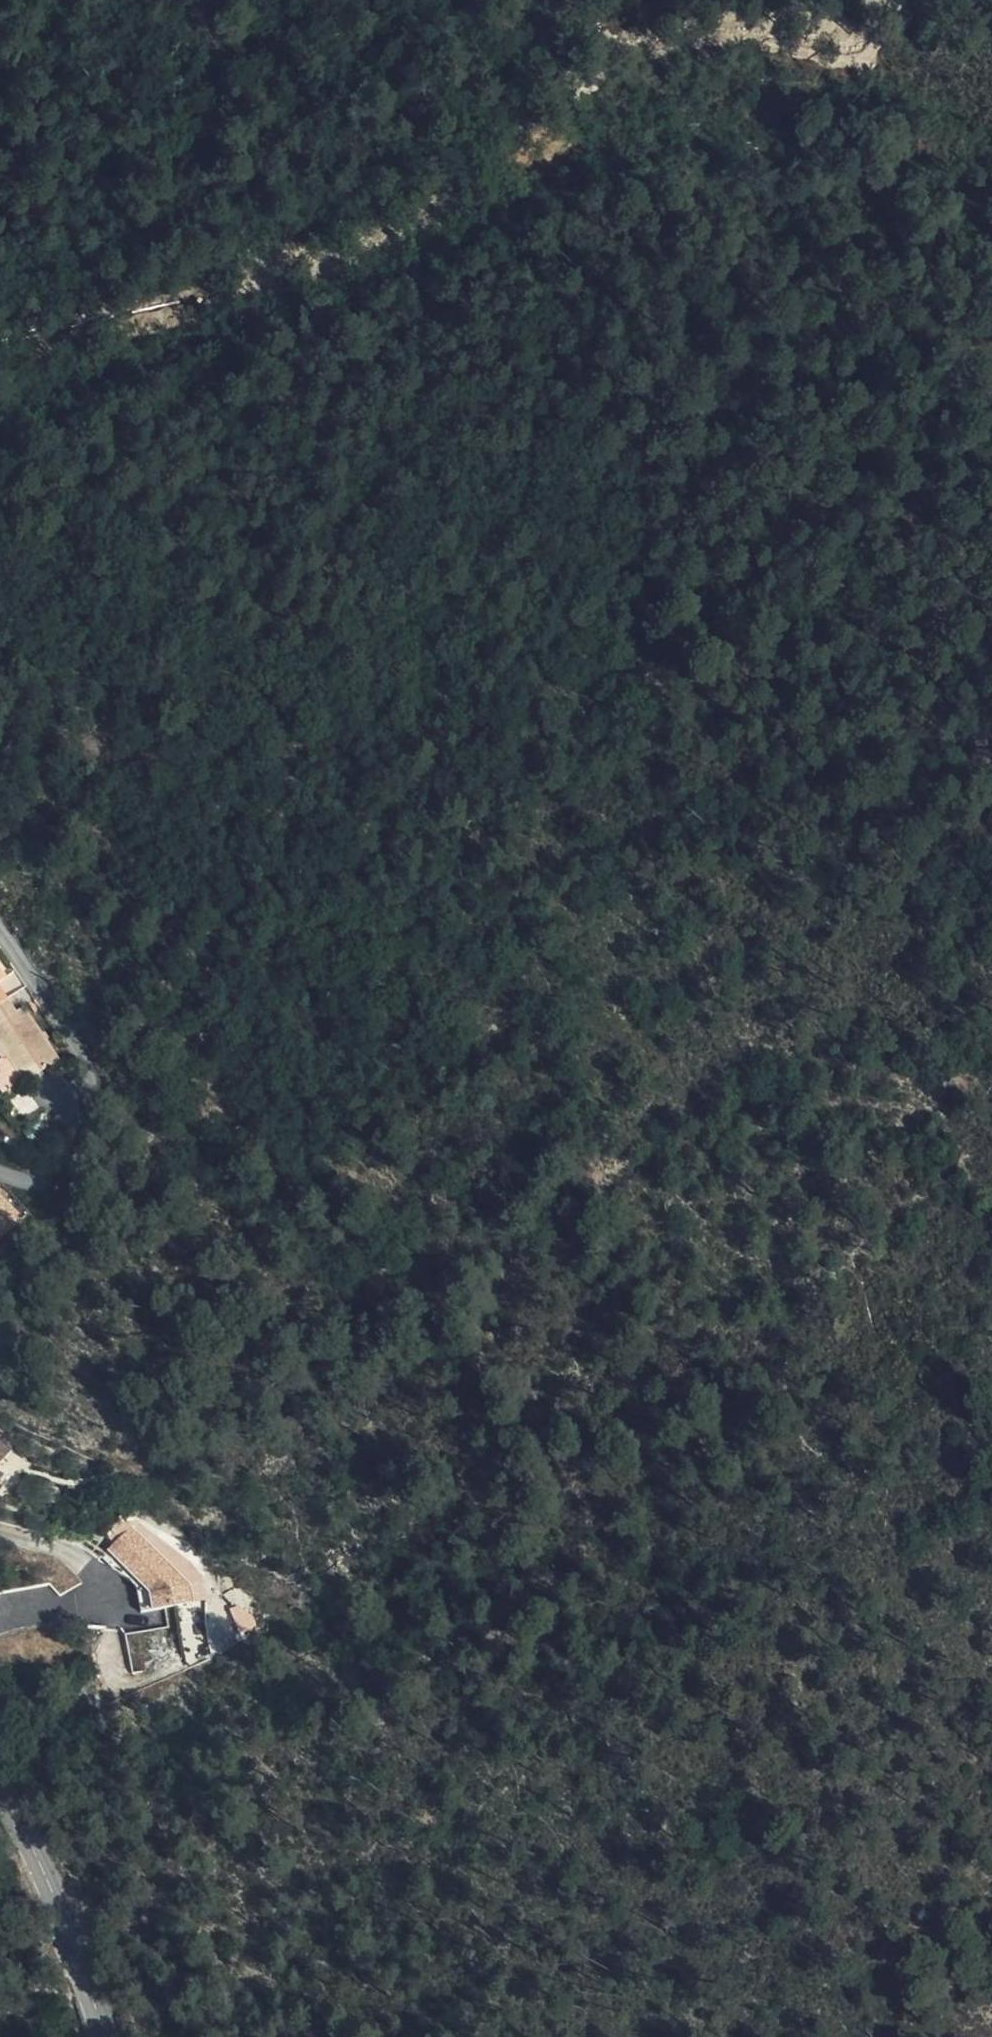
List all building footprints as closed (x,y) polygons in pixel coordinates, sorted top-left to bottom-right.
[(2,1054),(0,1055),(0,1090),(18,1079),(21,1081),(56,1057),(54,1055),(21,1004),(12,1010),(0,991),(0,1051),(2,1054)] [(0,1198),(0,1240),(21,1222),(0,1198)] [(2,1455),(0,1458),(0,1471),(8,1461),(2,1455)] [(129,1527),(106,1549),(148,1593),(149,1602),(187,1600),(186,1585),(129,1527)]
